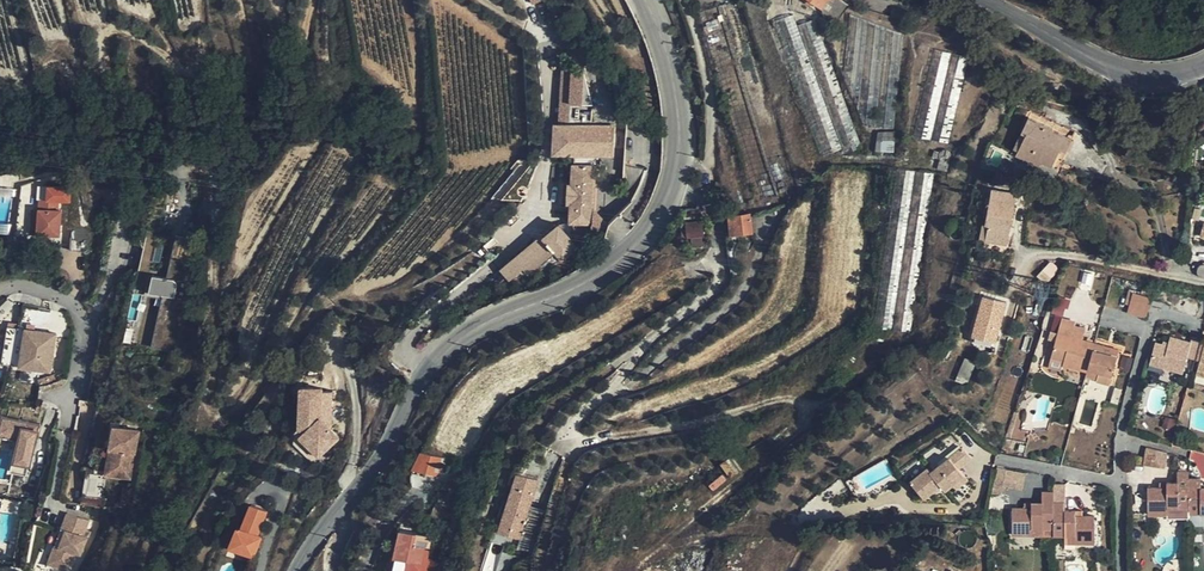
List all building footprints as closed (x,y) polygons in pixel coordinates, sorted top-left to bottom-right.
[(837,18),(849,4),(844,0),(814,0),(837,18)] [(907,23),(908,14),(889,10),(888,19),(907,23)] [(841,150),(796,27),(791,14),(771,22),(820,157),(841,150)] [(813,20),(796,27),(841,150),(843,155),(860,148),(813,20)] [(948,140),(971,54),(939,46),(923,104),(936,108),(929,135),(948,140)] [(572,72),(569,125),(591,127),(594,74),(572,72)] [(1024,133),(1053,128),(1032,118),(1024,133)] [(552,152),(575,154),(597,155),(614,156),(616,128),(591,127),(569,125),(554,124),(552,152)] [(1056,129),(1053,128),(1024,133),(1029,135),(1022,150),(1019,156),(1042,166),(1044,162),(1054,167),(1063,150),(1069,152),(1076,140),(1056,130),(1056,129)] [(892,153),(894,133),(877,131),(875,152),(892,153)] [(1029,135),(1024,133),(1016,147),(1022,150),(1029,135)] [(575,154),(575,166),(596,167),(597,155),(575,154)] [(937,160),(936,172),(946,172),(947,161),(943,163),(940,162),(937,160)] [(596,167),(575,166),(573,166),(571,184),(568,184),(567,204),(570,204),(569,223),(573,224),(588,224),(593,224),(596,167)] [(911,331),(936,172),(893,167),(871,325),(911,331)] [(1025,200),(1028,186),(1020,184),(1017,199),(1025,200)] [(55,199),(37,197),(37,205),(34,232),(57,234),(58,216),(54,216),(54,208),(55,199)] [(1009,227),(1014,204),(992,201),(986,223),(1009,227)] [(34,232),(37,205),(30,205),(28,232),(34,232)] [(744,231),(742,213),(730,214),(732,232),(744,231)] [(703,239),(702,218),(684,218),(684,240),(703,239)] [(513,283),(557,253),(562,260),(581,247),(562,221),(500,265),(513,283)] [(770,251),(774,241),(763,237),(759,246),(770,251)] [(154,272),(151,290),(176,295),(180,277),(154,272)] [(1149,307),(1154,285),(1136,280),(1131,302),(1149,307)] [(985,294),(974,333),(997,340),(1008,301),(985,294)] [(21,366),(27,327),(9,324),(3,363),(21,366)] [(58,332),(27,327),(21,366),(51,371),(58,332)] [(439,332),(434,327),(428,332),(433,337),(439,332)] [(1087,370),(1095,343),(1056,333),(1050,357),(1063,361),(1061,367),(1086,374),(1087,370)] [(1203,354),(1203,342),(1197,340),(1195,346),(1174,340),(1173,344),(1171,349),(1167,347),(1160,345),(1153,366),(1167,371),(1187,376),(1192,360),(1201,363),(1203,354)] [(1104,345),(1095,343),(1087,370),(1100,373),(1115,377),(1120,358),(1110,355),(1102,353),(1102,349),(1104,345)] [(966,357),(957,379),(968,384),(977,361),(966,357)] [(1165,376),(1167,371),(1153,366),(1152,372),(1165,376)] [(1100,373),(1087,370),(1086,374),(1085,377),(1098,380),(1100,373)] [(311,457),(319,451),(314,445),(326,436),(331,442),(339,436),(332,427),(332,397),(322,397),(323,385),(299,384),(298,441),(311,457)] [(0,417),(0,438),(1,438),(2,435),(20,439),(20,442),(23,443),(20,455),(17,454),(13,475),(27,478),(30,467),(32,457),(35,446),(37,446),(40,431),(29,428),(30,423),(20,421),(19,425),(7,422),(8,418),(0,417)] [(140,428),(115,424),(111,446),(116,447),(112,468),(133,471),(140,428)] [(314,445),(319,451),(331,442),(326,436),(314,445)] [(116,447),(111,446),(107,473),(132,477),(133,471),(112,468),(116,447)] [(1144,461),(1166,466),(1169,450),(1147,446),(1144,461)] [(965,457),(976,468),(985,459),(975,448),(965,457)] [(416,468),(442,475),(450,458),(424,450),(416,468)] [(979,472),(976,468),(965,457),(946,474),(942,469),(927,485),(941,500),(957,485),(962,490),(979,472)] [(1012,479),(1011,483),(1023,487),(1027,473),(1004,466),(1001,476),(1012,479)] [(539,478),(515,470),(511,482),(516,484),(506,514),(525,520),(525,519),(529,508),(539,478)] [(87,473),(83,498),(108,502),(112,478),(87,473)] [(1190,512),(1191,486),(1191,478),(1180,479),(1180,487),(1169,487),(1169,493),(1161,492),(1149,492),(1149,520),(1168,520),(1168,512),(1179,512),(1190,512)] [(1191,486),(1190,512),(1190,520),(1203,520),(1203,486),(1191,486)] [(1057,506),(1069,506),(1070,488),(1058,487),(1057,494),(1057,506)] [(1035,530),(1056,530),(1057,506),(1057,494),(1045,493),(1045,505),(1035,505),(1035,510),(1016,510),(1015,537),(1035,537),(1035,530)] [(269,508),(254,501),(242,525),(240,524),(230,544),(244,549),(254,553),(262,535),(258,532),(269,508)] [(1069,515),(1069,506),(1057,506),(1056,530),(1056,539),(1076,539),(1076,546),(1096,547),(1097,520),(1077,519),(1077,515),(1069,515)] [(545,513),(529,508),(525,519),(542,524),(545,513)] [(88,521),(65,512),(59,530),(82,538),(83,534),(88,521)] [(1168,512),(1168,520),(1180,520),(1179,512),(1168,512)] [(521,533),(525,520),(506,514),(500,531),(519,537),(521,533)] [(542,524),(525,519),(525,520),(521,533),(537,539),(542,524)] [(423,560),(426,542),(414,540),(416,528),(398,526),(394,555),(423,560)] [(414,540),(426,542),(428,530),(416,528),(414,540)] [(59,530),(51,554),(56,556),(52,567),(64,570),(70,570),(76,555),(80,556),(86,539),(82,538),(59,530)] [(244,549),(230,544),(226,552),(240,559),(244,549)] [(56,556),(51,554),(47,565),(52,567),(56,556)]
